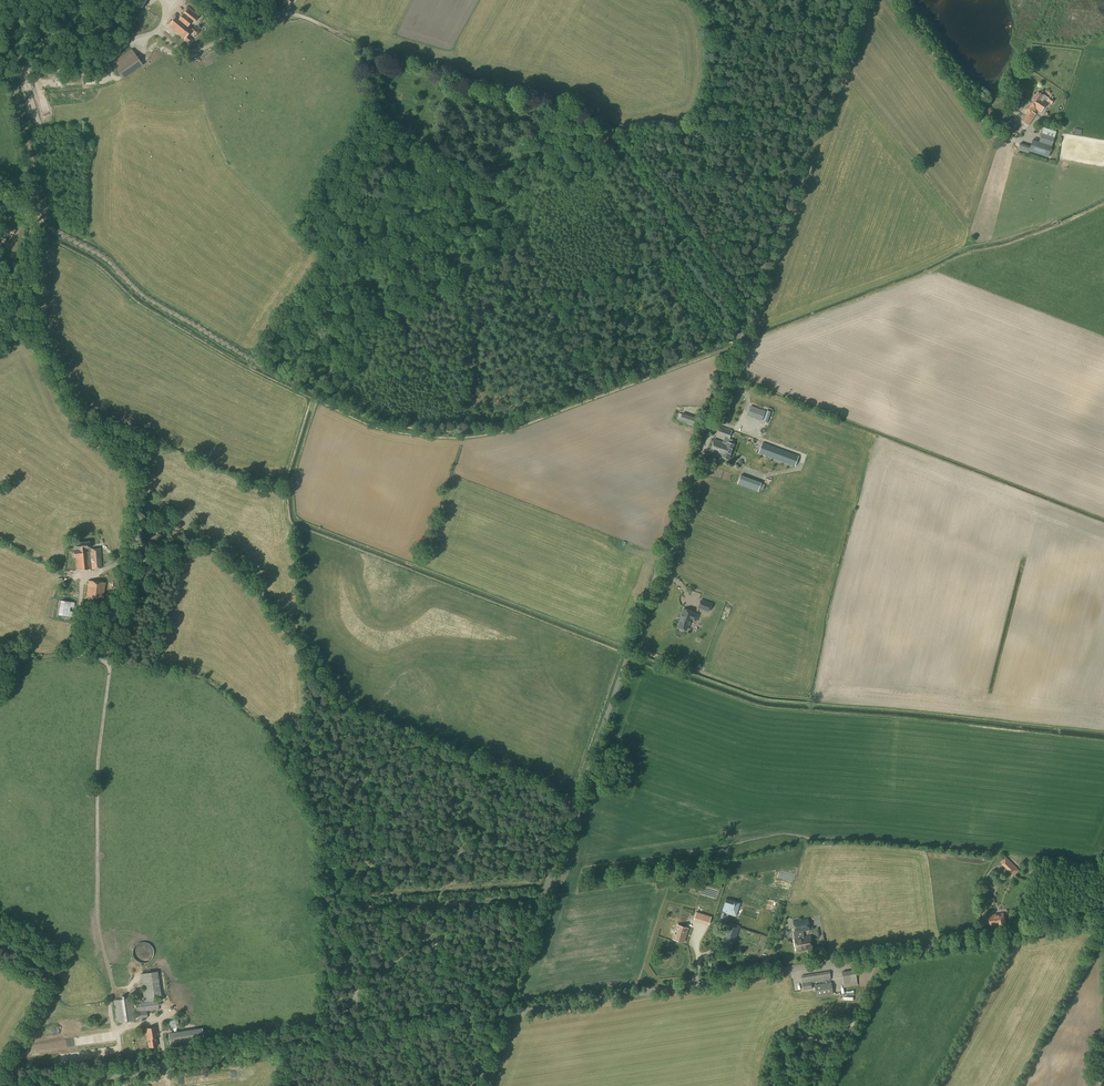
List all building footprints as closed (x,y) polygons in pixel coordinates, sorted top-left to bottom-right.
[(147,0),(135,0),(133,3),(143,8),(147,0)] [(199,16),(187,6),(185,9),(186,10),(184,12),(183,11),(179,16),(176,13),(172,17),(175,20),(173,22),(170,21),(167,24),(190,43),(192,39),(188,36),(192,31),(197,35),(200,30),(195,26),(194,28),(190,25),(192,23),(193,24),(199,16)] [(123,79),(142,65),(131,49),(112,63),(123,79)] [(1026,115),(1022,121),(1028,125),(1036,114),(1033,112),(1036,109),(1041,112),(1046,103),(1043,101),(1044,99),(1047,102),(1048,101),(1051,103),(1053,100),(1052,99),(1053,97),(1051,95),(1049,98),(1038,91),(1025,111),(1028,113),(1026,115)] [(1048,157),(1054,138),(1056,131),(1043,127),(1041,134),(1039,142),(1032,140),(1030,146),(1019,144),(1018,150),(1017,151),(1028,153),(1029,151),(1048,157)] [(11,238),(12,235),(15,230),(4,224),(1,229),(4,230),(2,233),(4,234),(3,237),(6,239),(7,236),(8,237),(5,243),(8,245),(12,239),(11,238)] [(1,252),(0,254),(0,259),(1,259),(0,262),(0,264),(4,266),(9,255),(6,254),(5,255),(1,252)] [(751,406),(747,415),(762,421),(765,411),(751,406)] [(765,411),(762,421),(767,423),(771,413),(765,411)] [(695,427),(698,419),(682,413),(679,422),(695,427)] [(729,439),(732,430),(716,425),(713,434),(724,438),(725,438),(729,439)] [(714,439),(712,445),(710,451),(723,456),(722,457),(729,459),(731,452),(734,445),(727,442),(727,444),(714,439)] [(794,466),(798,456),(770,446),(762,443),(759,453),(794,466)] [(740,475),(737,484),(758,492),(759,489),(763,490),(765,484),(761,483),(740,475)] [(147,544),(160,542),(159,535),(146,537),(147,544)] [(90,549),(89,541),(72,543),(74,557),(76,557),(77,570),(102,568),(100,548),(90,549)] [(103,599),(105,582),(88,580),(86,597),(103,599)] [(72,617),(75,602),(60,600),(58,615),(72,617)] [(701,600),(698,608),(709,611),(711,604),(701,600)] [(680,622),(678,627),(680,628),(681,630),(682,630),(683,630),(684,630),(686,630),(688,625),(689,625),(691,619),(694,620),(696,620),(698,615),(693,613),(694,612),(684,609),(679,622),(680,622)] [(1014,876),(1020,870),(1006,856),(1000,862),(1014,876)] [(740,901),(726,898),(723,910),(727,913),(728,910),(736,912),(738,906),(739,906),(740,901)] [(694,920),(709,925),(711,916),(696,912),(694,920)] [(998,926),(1006,925),(1004,913),(989,915),(991,926),(998,925),(998,926)] [(802,938),(801,931),(809,930),(808,918),(794,920),(797,938),(794,938),(796,951),(804,950),(813,948),(811,936),(802,938)] [(735,924),(724,922),(723,927),(726,928),(725,932),(732,934),(735,924)] [(672,939),(684,943),(689,928),(677,924),(672,939)] [(695,947),(701,948),(703,931),(697,930),(695,947)] [(844,987),(857,985),(855,970),(842,972),(844,987)] [(803,990),(812,989),(811,982),(830,979),(829,971),(807,975),(801,976),(803,990)] [(145,1002),(160,999),(156,972),(140,974),(145,1002)] [(816,996),(833,993),(831,983),(815,985),(816,996)] [(117,1023),(135,1020),(132,998),(114,1001),(117,1023)] [(138,1019),(147,1018),(146,1011),(159,1009),(158,1001),(135,1004),(138,1019)] [(157,1046),(155,1038),(158,1037),(156,1027),(145,1028),(147,1039),(149,1047),(157,1046)] [(170,1045),(203,1040),(202,1028),(168,1033),(170,1045)]
